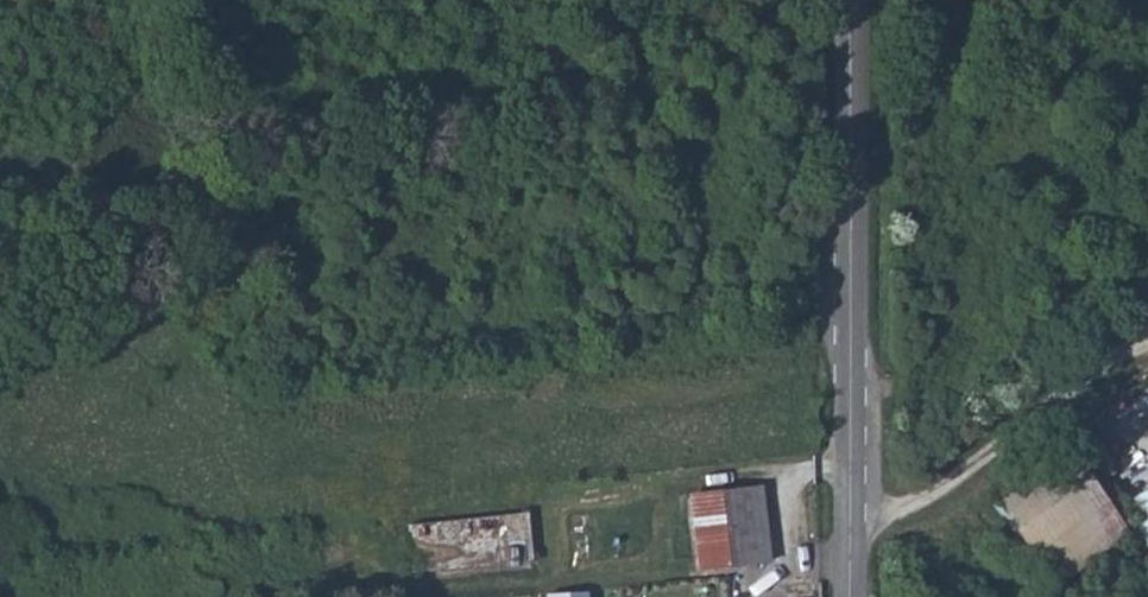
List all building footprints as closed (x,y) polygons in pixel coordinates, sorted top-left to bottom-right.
[(1096,480),(1122,464),(1094,417),(1068,432),(1096,480)] [(1066,457),(1055,465),(996,510),(1049,590),(1104,551),(1122,538),(1066,457)] [(1144,553),(1147,551),(1147,485),(1118,499),(1144,553)] [(688,508),(693,560),(695,577),(770,570),(762,500),(688,508)] [(539,526),(400,542),(405,583),(542,571),(539,526)]
